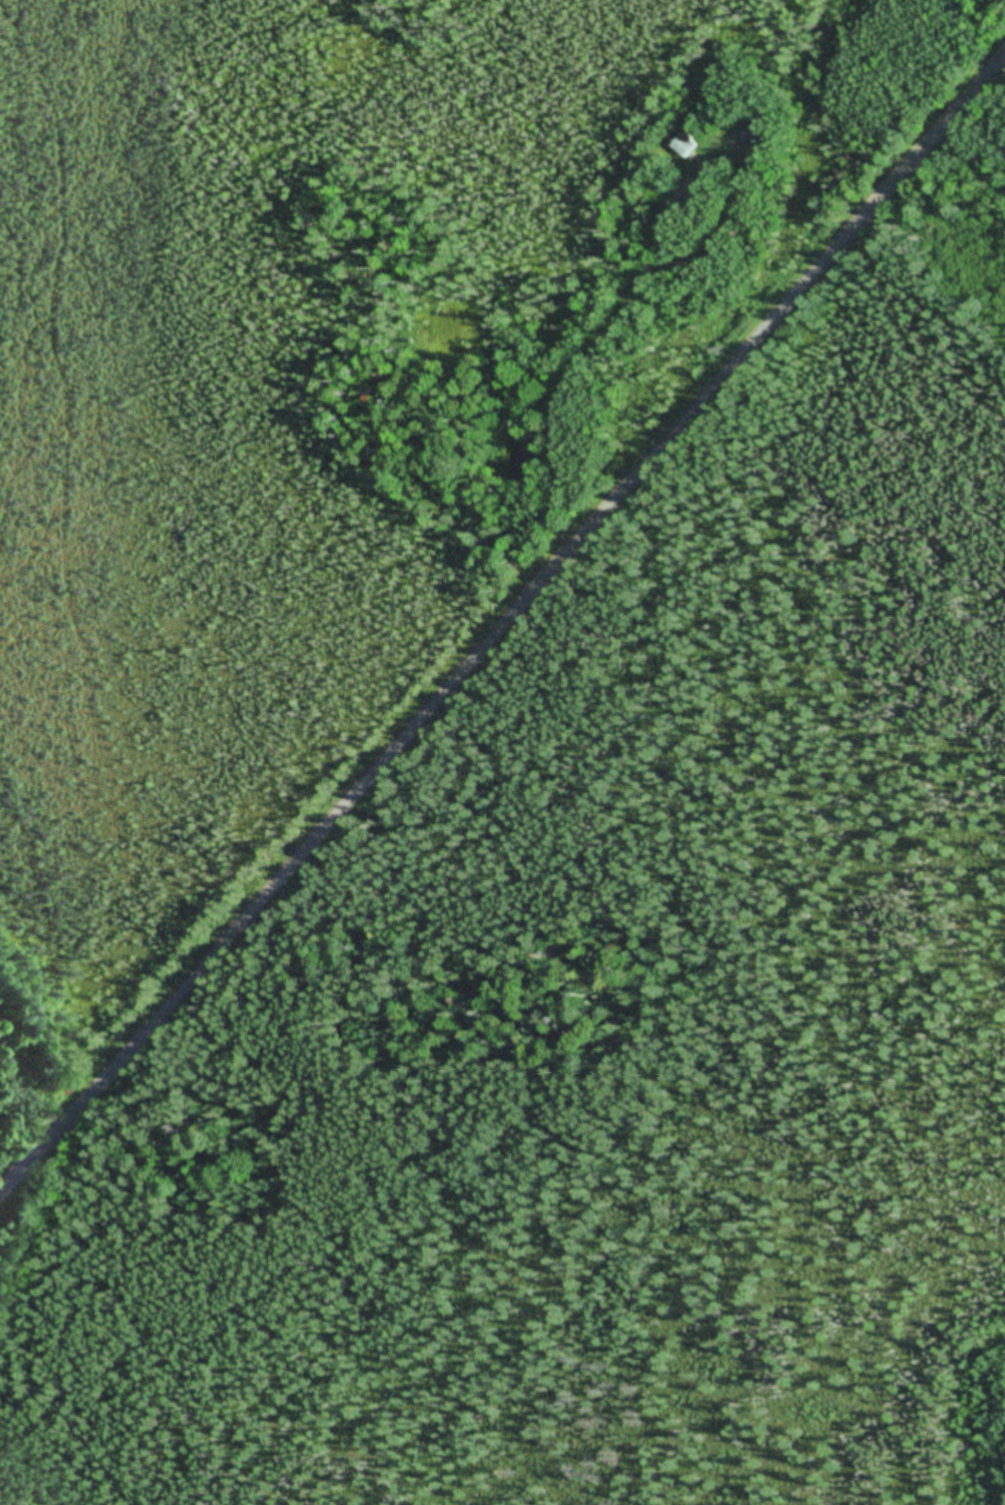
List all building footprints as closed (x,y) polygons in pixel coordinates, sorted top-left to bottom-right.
[(769,133),(758,115),(737,128),(748,146),(769,133)] [(697,145),(681,134),(671,149),(687,160),(697,145)]
